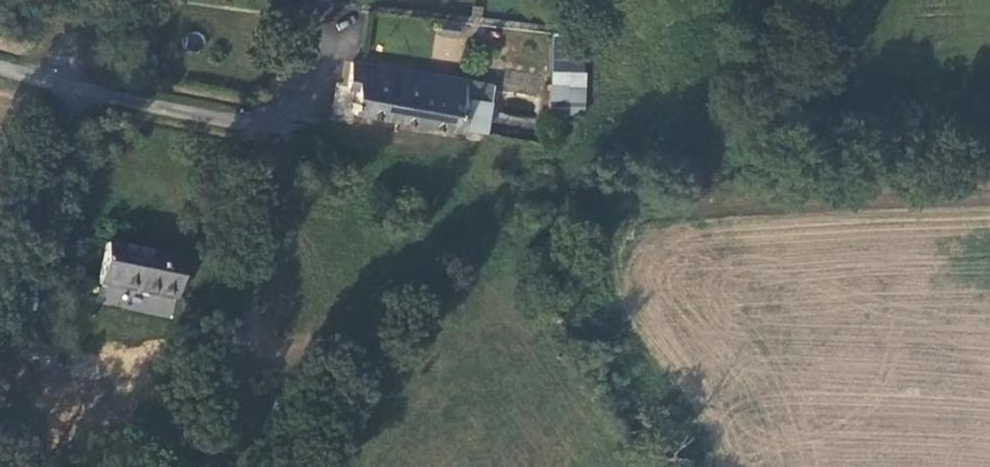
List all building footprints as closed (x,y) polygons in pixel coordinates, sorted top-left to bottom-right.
[(433,58),(461,61),(464,35),(435,32),(433,58)] [(564,49),(562,64),(578,66),(580,51),(564,49)] [(468,100),(483,103),(485,85),(426,73),(355,62),(350,86),(360,89),(355,112),(359,115),(462,134),(468,100)] [(562,64),(558,97),(573,99),(578,66),(562,64)] [(495,86),(485,85),(483,103),(492,105),(495,86)] [(573,99),(558,97),(555,119),(571,122),(573,99)] [(462,134),(477,136),(483,103),(468,100),(462,134)] [(486,138),(492,105),(483,103),(477,136),(486,138)] [(101,287),(177,304),(187,265),(110,246),(101,287)]
